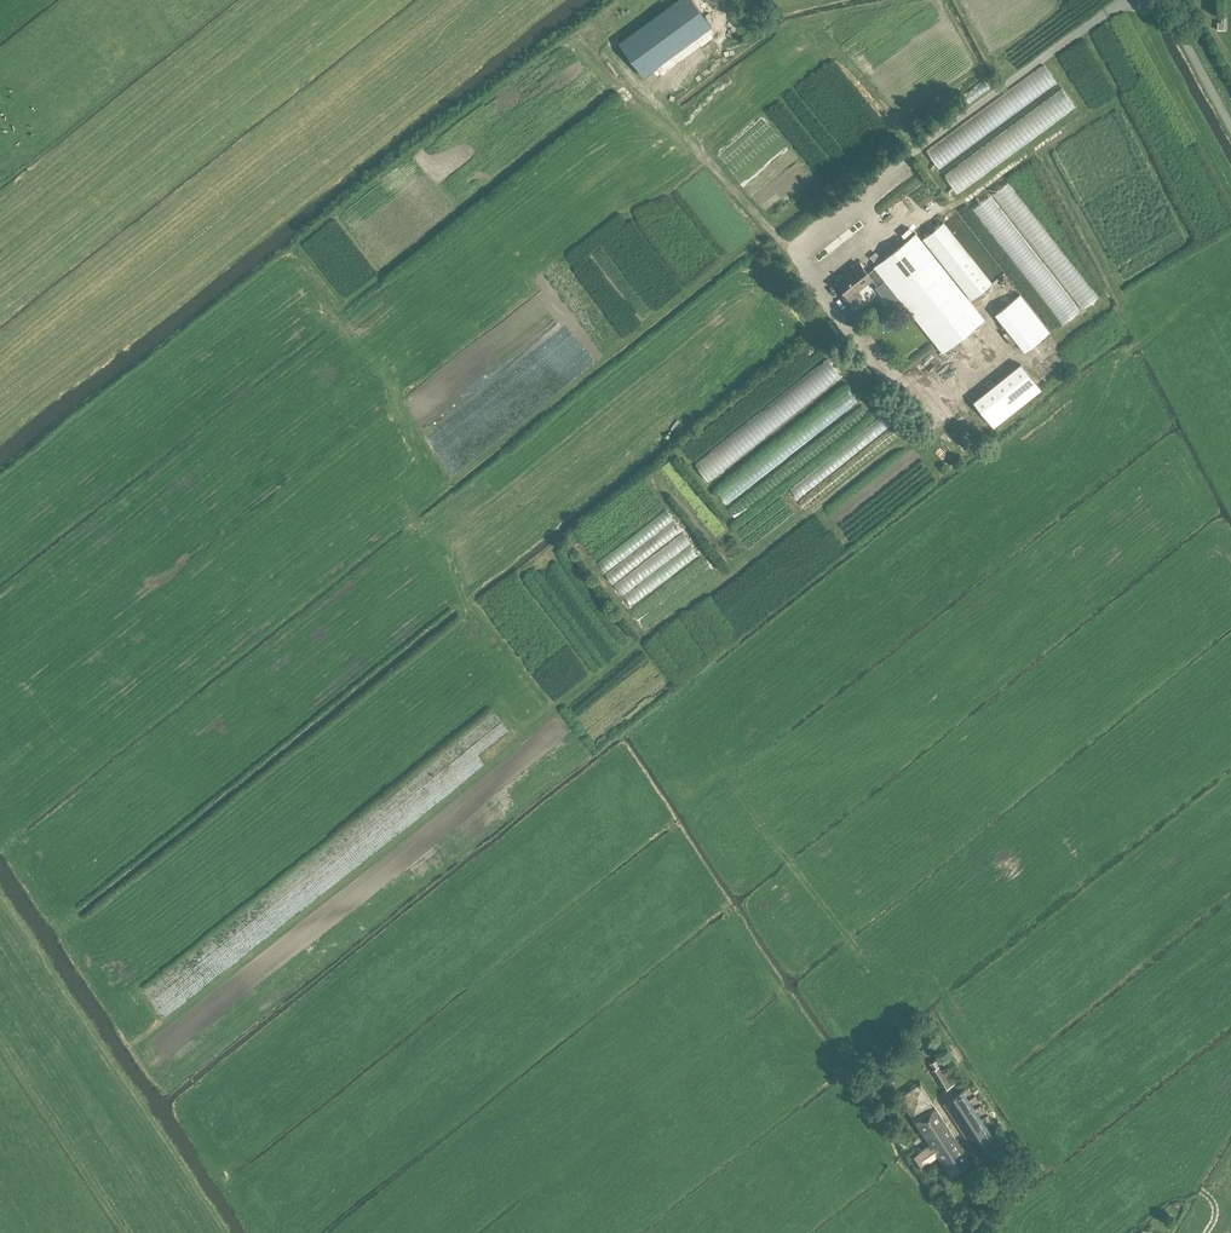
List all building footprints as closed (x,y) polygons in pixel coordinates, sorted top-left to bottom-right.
[(644,73),(710,20),(692,0),(670,0),(617,42),(644,73)] [(1066,91),(944,172),(956,191),(1078,110),(1066,91)] [(1013,179),(973,207),(1001,248),(994,253),(1024,296),(1037,287),(1062,322),(1098,297),(1095,294),(1089,298),(1083,289),(1086,287),(1084,284),(1086,283),(1013,179)] [(950,271),(970,256),(944,223),(924,238),(950,271)] [(943,352),(984,319),(916,234),(875,267),(876,268),(869,274),(860,264),(837,282),(849,297),(872,279),(878,287),(886,281),(943,352)] [(1026,352),(1051,332),(1020,295),(995,314),(1026,352)] [(831,360),(696,462),(708,479),(844,376),(831,360)] [(1021,364),(974,401),(993,426),(1041,388),(1021,364)] [(726,501),(860,402),(851,392),(718,490),(726,501)] [(606,571),(630,605),(701,554),(677,520),(606,571)] [(945,1090),(954,1084),(943,1065),(933,1070),(945,1090)] [(914,1120),(935,1106),(920,1084),(899,1097),(914,1120)] [(980,1157),(998,1145),(963,1092),(945,1104),(980,1157)] [(951,1176),(971,1163),(937,1110),(917,1123),(930,1144),(928,1145),(930,1148),(916,1157),(922,1166),(939,1156),(951,1176)]
